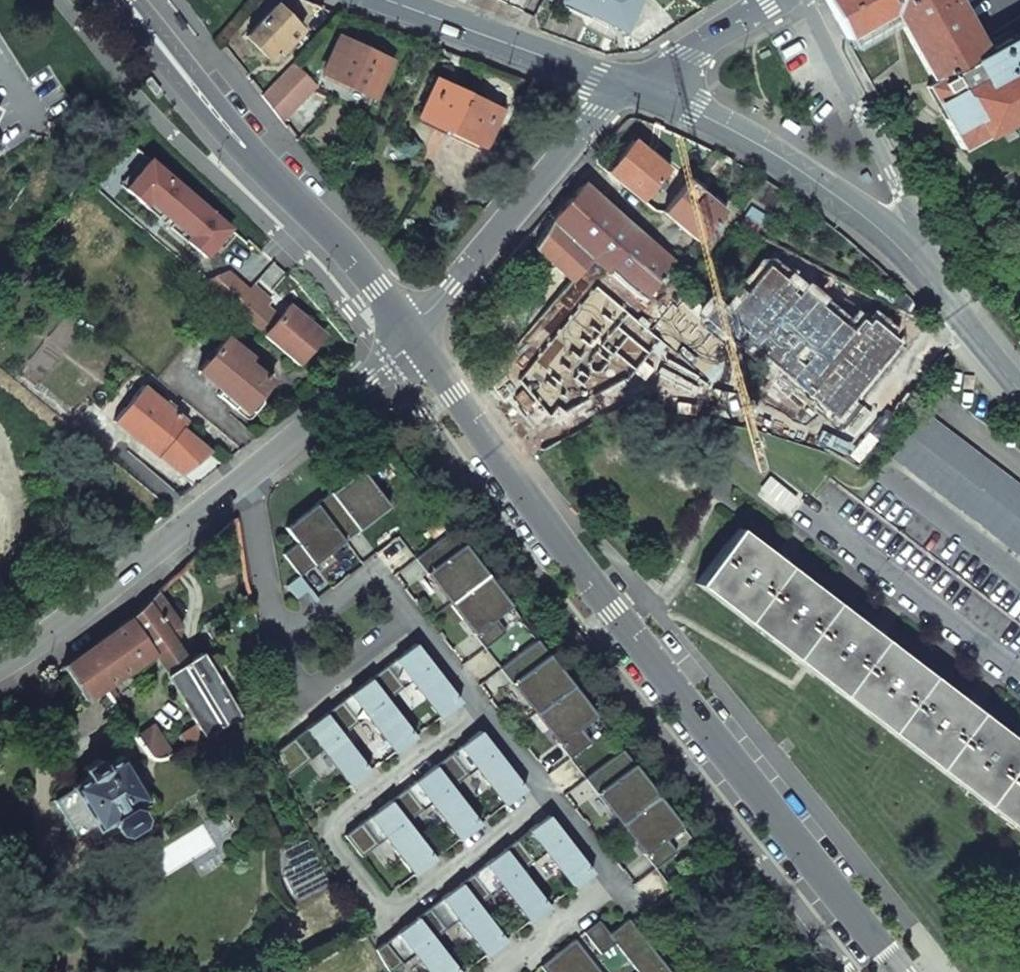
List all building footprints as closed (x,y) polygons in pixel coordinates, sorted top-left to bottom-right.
[(636,0),(563,0),(562,1),(623,29),(636,0)] [(954,0),(826,0),(846,38),(893,14),(930,85),(924,88),(959,150),(1019,114),(1019,30),(983,52),(954,0)] [(277,4),(247,36),(270,59),(279,50),(282,53),(304,30),(277,4)] [(371,57),(338,41),(323,74),(372,97),(389,62),(373,54),(371,57)] [(290,64),(260,95),(280,120),(313,86),(290,64)] [(435,81),(417,117),(482,147),(500,111),(435,81)] [(632,141),(607,170),(621,181),(621,185),(640,201),(662,174),(651,164),(654,160),(644,152),(632,141)] [(652,142),(644,152),(654,160),(651,164),(662,174),(669,165),(652,151),(656,146),(652,142)] [(153,161),(129,188),(146,203),(153,196),(196,233),(190,241),(207,256),(230,228),(153,161)] [(710,201),(687,182),(663,211),(677,221),(677,225),(696,241),(718,215),(707,206),(710,201)] [(672,263),(581,184),(550,220),(592,256),(645,300),(672,263)] [(550,220),(533,247),(570,281),(592,256),(550,220)] [(742,287),(714,322),(841,421),(903,342),(875,320),(872,323),(867,320),(858,332),(773,265),(750,294),(742,287)] [(228,272),(204,282),(235,308),(248,292),(228,272)] [(265,299),(252,288),(248,292),(235,308),(233,310),(263,335),(278,319),(260,304),(265,299)] [(661,340),(597,288),(520,382),(551,416),(559,407),(567,413),(628,380),(661,340)] [(278,319),(263,335),(298,365),(323,335),(289,306),(278,319)] [(274,378),(224,338),(197,372),(220,391),(216,396),(233,409),(237,404),(246,412),(274,378)] [(142,386),(114,422),(186,476),(211,456),(180,429),(186,423),(180,418),(183,413),(167,399),(164,404),(142,386)] [(908,436),(1019,521),(1019,487),(925,414),(908,436)] [(1019,557),(1019,524),(907,437),(891,458),(1019,557)] [(359,474),(288,531),(297,542),(282,554),(300,577),(386,508),(359,474)] [(454,528),(412,559),(479,651),(506,632),(492,611),(506,601),(454,528)] [(706,594),(1019,834),(1019,746),(1007,737),(960,700),(748,538),(706,594)] [(182,627),(157,593),(129,618),(128,619),(151,651),(153,655),(155,654),(175,643),(182,627)] [(102,690),(153,655),(151,651),(128,619),(109,633),(83,651),(106,684),(101,688),(102,690)] [(274,742),(263,750),(286,780),(323,753),(349,787),(371,771),(344,734),(370,715),(394,747),(411,735),(388,705),(413,686),(437,719),(462,700),(415,638),(274,742)] [(155,654),(153,655),(166,676),(188,661),(175,643),(155,654)] [(534,644),(500,670),(567,757),(588,742),(585,729),(590,717),(534,644)] [(83,651),(61,667),(85,702),(102,690),(101,688),(106,684),(83,651)] [(202,737),(235,716),(238,715),(217,681),(218,655),(198,655),(188,661),(166,676),(196,726),(202,737)] [(480,725),(337,832),(358,860),(388,838),(412,870),(430,856),(403,821),(427,803),(456,840),(477,824),(447,785),(474,765),(506,808),(529,790),(480,725)] [(202,737),(196,726),(178,738),(179,739),(181,739),(185,747),(202,737)] [(622,752),(586,779),(654,869),(674,854),(664,841),(680,828),(622,752)] [(72,790),(53,801),(77,840),(87,834),(94,844),(115,831),(117,832),(124,834),(139,825),(141,817),(140,816),(152,808),(121,756),(103,768),(98,760),(83,770),(87,777),(70,788),(72,790)] [(376,952),(391,970),(408,956),(421,971),(455,971),(428,939),(454,918),(486,956),(501,944),(471,907),(496,887),(529,927),(553,907),(520,868),(543,850),(575,888),(592,874),(544,816),(376,952)] [(589,929),(603,949),(616,939),(638,971),(679,971),(638,911),(610,930),(603,919),(589,929)] [(538,969),(541,971),(605,971),(574,938),(538,969)]
